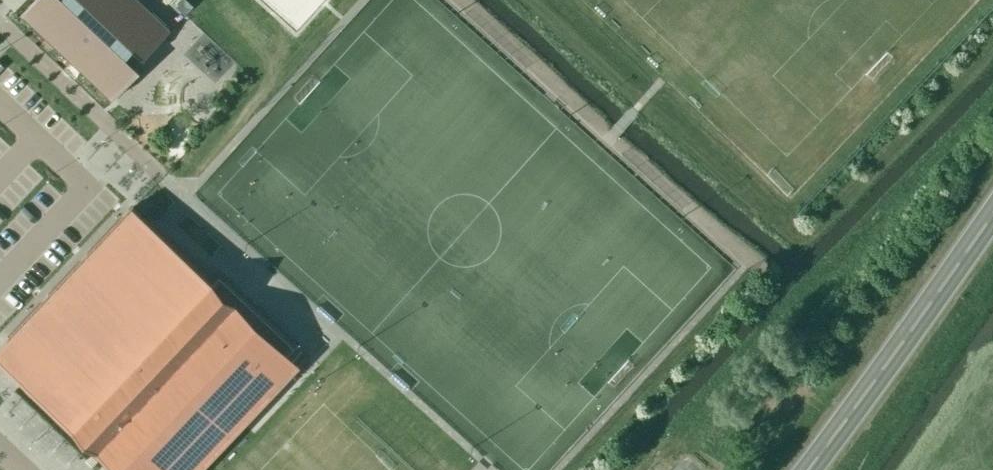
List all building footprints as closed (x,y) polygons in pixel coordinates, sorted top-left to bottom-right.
[(140,0),(33,0),(21,12),(114,99),(141,70),(136,65),(143,57),(144,59),(172,29),(140,0)] [(309,21),(325,3),(321,0),(285,0),(309,21)] [(133,205),(8,338),(70,397),(55,412),(116,469),(200,469),(244,424),(280,386),(279,385),(284,380),(285,380),(307,357),(305,355),(292,368),(284,360),(297,347),(220,275),(219,273),(212,281),(133,205)]
